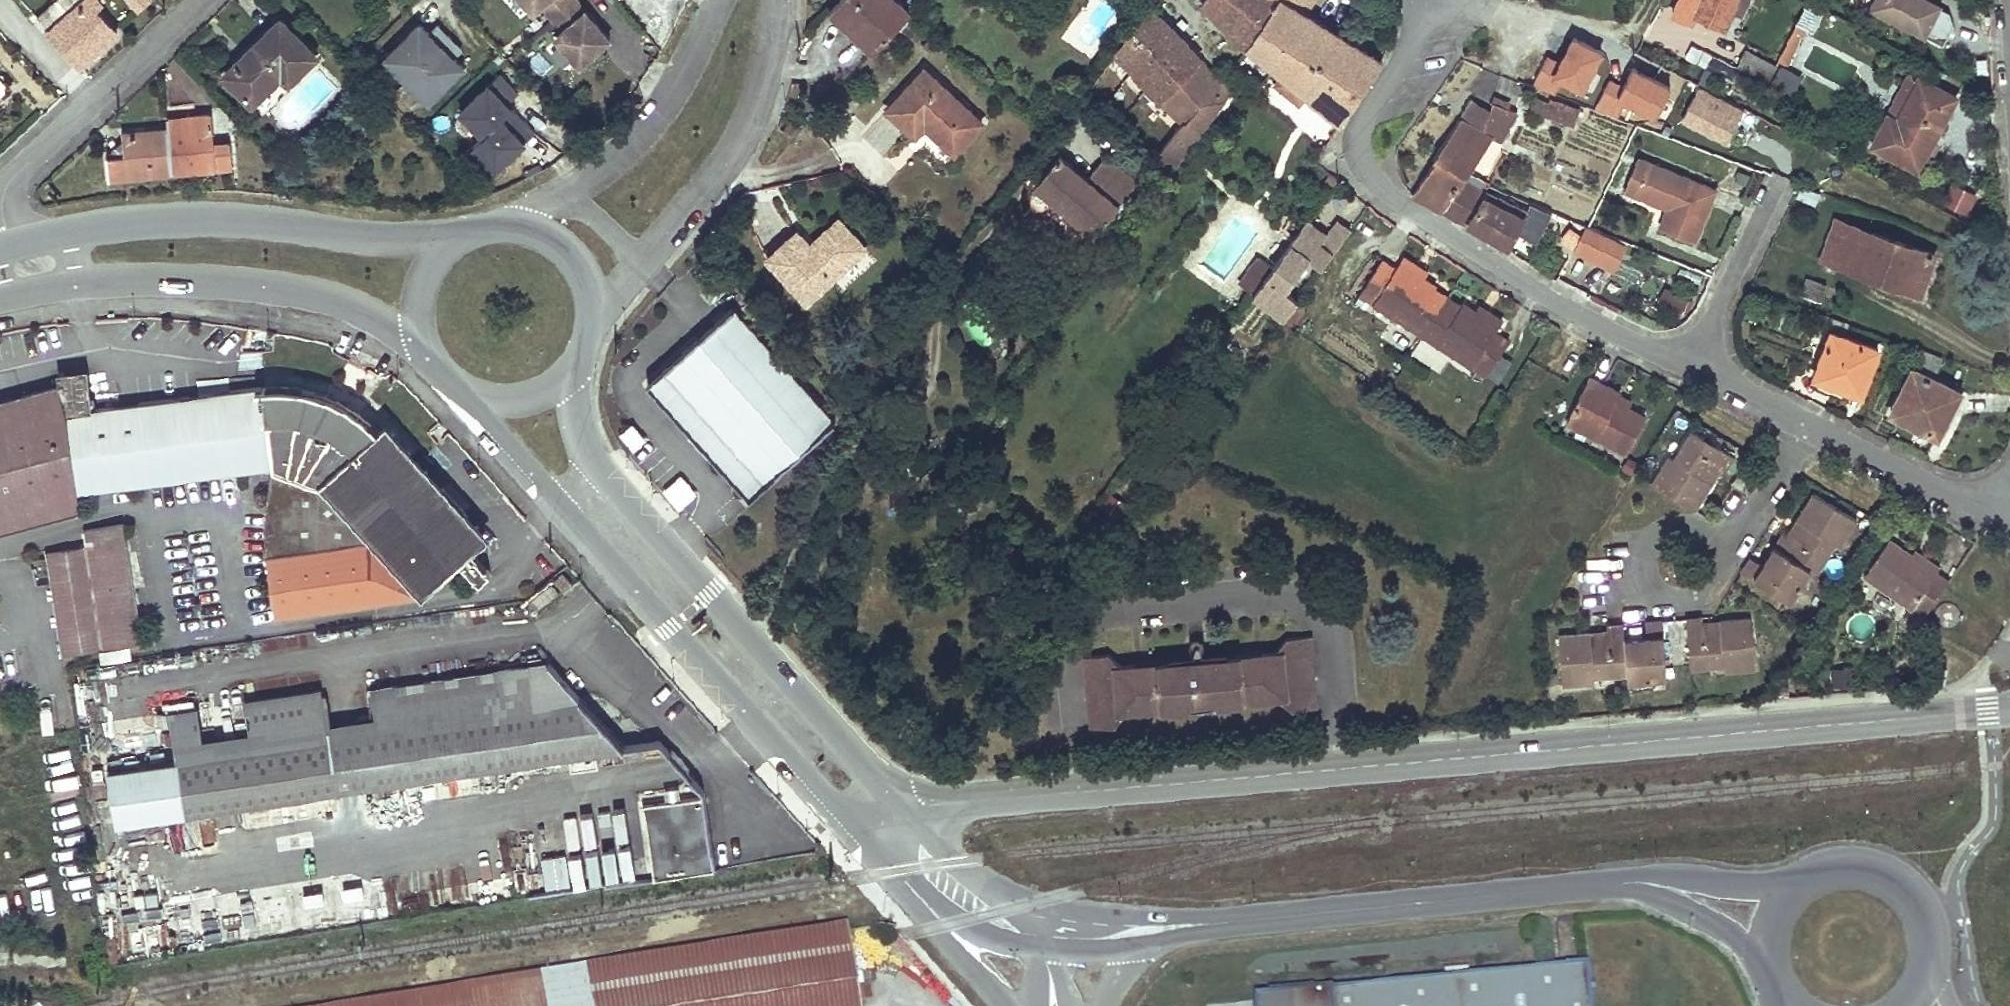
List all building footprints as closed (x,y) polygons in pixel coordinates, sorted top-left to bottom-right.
[(96,5),(99,1),(98,0),(55,0),(36,17),(78,64),(114,32),(93,8),(96,5)] [(143,4),(148,0),(128,0),(137,10),(143,4)] [(608,39),(574,0),(521,0),(532,12),(539,6),(561,30),(553,37),(577,65),(608,39)] [(894,0),(838,0),(833,5),(841,14),(837,18),(873,50),(891,31),(908,13),(894,0)] [(1238,39),(1276,72),(1301,91),(1339,123),(1379,60),(1305,14),(1283,0),(1199,0),(1238,39)] [(1305,14),(1313,0),(1283,0),(1305,14)] [(1672,13),(1691,21),(1693,16),(1722,30),(1735,0),(1677,0),(1672,13)] [(1777,59),(1788,65),(1819,4),(1811,0),(1807,0),(1777,59)] [(1924,0),(1874,0),(1873,2),(1870,8),(1941,45),(1951,25),(1948,12),(1924,0)] [(1981,11),(1984,5),(1975,0),(1970,0),(1967,4),(1981,11)] [(1117,54),(1138,77),(1159,100),(1183,124),(1168,140),(1181,151),(1194,135),(1195,137),(1222,101),(1213,93),(1220,84),(1219,82),(1218,83),(1151,11),(1117,54)] [(421,18),(379,58),(426,107),(466,66),(421,18)] [(260,110),(287,83),(314,56),(279,19),(224,74),(260,110)] [(1689,43),(1683,56),(1703,64),(1708,51),(1689,43)] [(1748,52),(1744,60),(1740,68),(1766,82),(1774,66),(1748,52)] [(1628,59),(1618,79),(1606,73),(1592,103),(1616,114),(1624,97),(1653,111),(1668,77),(1628,59)] [(982,121),(925,69),(889,108),(917,133),(925,124),(930,119),(937,125),(932,130),(954,151),(982,121)] [(1269,81),(1293,101),(1301,91),(1276,72),(1269,81)] [(1895,119),(1918,77),(1908,72),(1886,113),(1895,119)] [(496,74),(458,111),(481,135),(509,107),(505,103),(515,93),(496,74)] [(1870,145),(1894,157),(1917,170),(1956,97),(1918,77),(1895,119),(1886,113),(1870,145)] [(1743,106),(1699,83),(1681,118),(1725,141),(1743,106)] [(1547,108),(1549,101),(1535,96),(1530,110),(1545,115),(1547,108)] [(1549,101),(1547,108),(1545,115),(1570,124),(1575,110),(1549,101)] [(1461,181),(1475,159),(1490,136),(1499,141),(1515,113),(1492,104),(1482,132),(1459,120),(1433,159),(1435,160),(1413,194),(1423,199),(1441,209),(1442,210),(1461,181)] [(509,107),(481,135),(470,145),(494,168),(532,131),(509,107)] [(166,129),(171,171),(231,166),(228,142),(212,144),(209,113),(164,118),(166,129)] [(930,119),(925,124),(932,130),(937,125),(930,119)] [(166,129),(144,131),(123,133),(125,155),(106,156),(109,177),(171,171),(166,129)] [(1117,204),(1086,178),(1058,155),(1035,185),(1092,234),(1117,204)] [(1135,183),(1104,156),(1086,178),(1117,204),(1135,183)] [(1634,194),(1647,161),(1637,157),(1623,190),(1634,194)] [(1714,188),(1647,161),(1634,194),(1669,208),(1661,229),(1693,242),(1714,188)] [(1330,176),(1328,178),(1326,181),(1332,185),(1335,180),(1330,176)] [(1968,214),(1977,190),(1950,180),(1941,204),(1968,214)] [(1484,192),(1461,181),(1442,210),(1449,214),(1466,223),(1484,192)] [(1485,191),(1484,192),(1466,223),(1467,223),(1485,234),(1507,246),(1526,212),(1485,191)] [(864,247),(836,218),(825,228),(839,242),(844,238),(858,253),(864,247)] [(1283,318),(1289,308),(1297,299),(1284,291),(1308,258),(1320,267),(1349,229),(1337,219),(1325,235),(1318,244),(1313,241),(1319,231),(1306,221),(1272,268),(1253,295),(1252,296),(1283,318)] [(1933,253),(1884,236),(1835,219),(1821,259),(1919,293),(1933,253)] [(1592,248),(1601,231),(1587,226),(1579,240),(1592,248)] [(839,242),(825,228),(816,237),(820,241),(815,245),(812,241),(799,228),(765,260),(805,302),(858,253),(844,238),(839,242)] [(1318,244),(1325,235),(1319,231),(1313,241),(1318,244)] [(1571,246),(1573,242),(1576,238),(1568,233),(1563,241),(1571,246)] [(1238,284),(1253,295),(1272,268),(1257,257),(1238,284)] [(1399,263),(1422,277),(1425,271),(1403,257),(1399,263)] [(1431,292),(1433,289),(1435,285),(1422,277),(1399,263),(1395,269),(1382,260),(1360,294),(1485,375),(1507,341),(1493,332),(1497,325),(1475,311),(1461,302),(1457,309),(1431,292)] [(1805,277),(1802,286),(1799,295),(1819,301),(1825,284),(1805,277)] [(1661,284),(1656,299),(1686,310),(1691,295),(1661,284)] [(1501,319),(1479,304),(1475,311),(1497,325),(1501,319)] [(834,420),(733,306),(649,382),(748,497),(834,420)] [(1813,376),(1837,384),(1860,393),(1877,348),(1829,331),(1813,376)] [(1926,366),(1931,354),(1923,351),(1918,363),(1926,366)] [(1489,372),(1499,379),(1513,359),(1502,352),(1489,372)] [(1926,366),(1931,368),(1935,370),(1940,358),(1931,354),(1926,366)] [(1912,368),(1901,390),(1890,413),(1936,436),(1959,391),(1912,368)] [(468,551),(485,535),(384,423),(377,428),(368,419),(359,413),(349,405),(339,400),(326,394),(314,390),(301,388),(292,387),(283,387),(274,387),(225,393),(127,406),(90,411),(85,370),(73,371),(60,373),(61,383),(60,383),(80,508),(89,506),(85,491),(231,471),(271,466),(270,481),(265,554),(275,617),(277,617),(415,601),(418,594),(421,594),(458,559),(479,582),(488,573),(468,551)] [(1614,402),(1617,398),(1619,393),(1587,377),(1565,421),(1626,452),(1644,417),(1614,402)] [(80,508),(60,383),(0,400),(0,530),(22,524),(71,511),(80,508)] [(631,420),(620,433),(636,446),(647,434),(631,420)] [(1733,456),(1712,443),(1691,430),(1673,459),(1668,456),(1651,482),(1695,508),(1710,482),(1704,478),(1714,463),(1725,470),(1733,456)] [(1793,537),(1784,551),(1810,568),(1815,571),(1824,557),(1833,543),(1838,547),(1855,519),(1813,493),(1787,534),(1793,537)] [(46,554),(53,603),(61,653),(65,653),(140,640),(122,524),(83,530),(86,547),(46,554)] [(1787,534),(1783,531),(1774,545),(1784,551),(1793,537),(1787,534)] [(1888,538),(1875,556),(1863,574),(1912,607),(1924,615),(1948,581),(1937,574),(1936,572),(1911,554),(1888,538)] [(1810,568),(1784,551),(1774,545),(1762,564),(1750,556),(1740,571),(1789,601),(1810,568)] [(1940,567),(1915,549),(1911,554),(1936,572),(1940,567)] [(570,582),(561,572),(553,579),(562,590),(570,582)] [(557,595),(546,583),(537,591),(548,603),(557,595)] [(1685,618),(1687,643),(1689,667),(1723,664),(1724,670),(1754,667),(1749,618),(1717,621),(1718,626),(1701,628),(1701,622),(1700,617),(1685,618)] [(1623,639),(1626,674),(1627,680),(1666,676),(1660,620),(1644,622),(1645,636),(1623,639)] [(1592,677),(1626,674),(1623,639),(1621,624),(1604,625),(1606,638),(1588,640),(1588,636),(1587,632),(1557,635),(1562,686),(1592,683),(1592,677)] [(1090,727),(1102,726),(1114,726),(1126,711),(1276,697),(1290,710),(1315,708),(1308,636),(1285,637),(1275,652),(1121,665),(1108,653),(1084,656),(1090,727)] [(176,758),(108,768),(116,824),(336,789),(364,785),(424,775),(482,767),(621,746),(580,699),(548,664),(373,688),(378,729),(330,736),(325,695),(321,695),(320,689),(244,700),(251,747),(203,754),(196,707),(169,711),(176,758)] [(643,803),(655,878),(714,869),(702,795),(643,803)] [(541,980),(545,1005),(856,1005),(843,931),(541,980)] [(1583,967),(1326,995),(1327,1005),(1587,1005),(1583,967)] [(541,980),(384,1005),(545,1005),(541,980)] [(1326,995),(1253,1003),(1253,1005),(1327,1005),(1326,995)]
